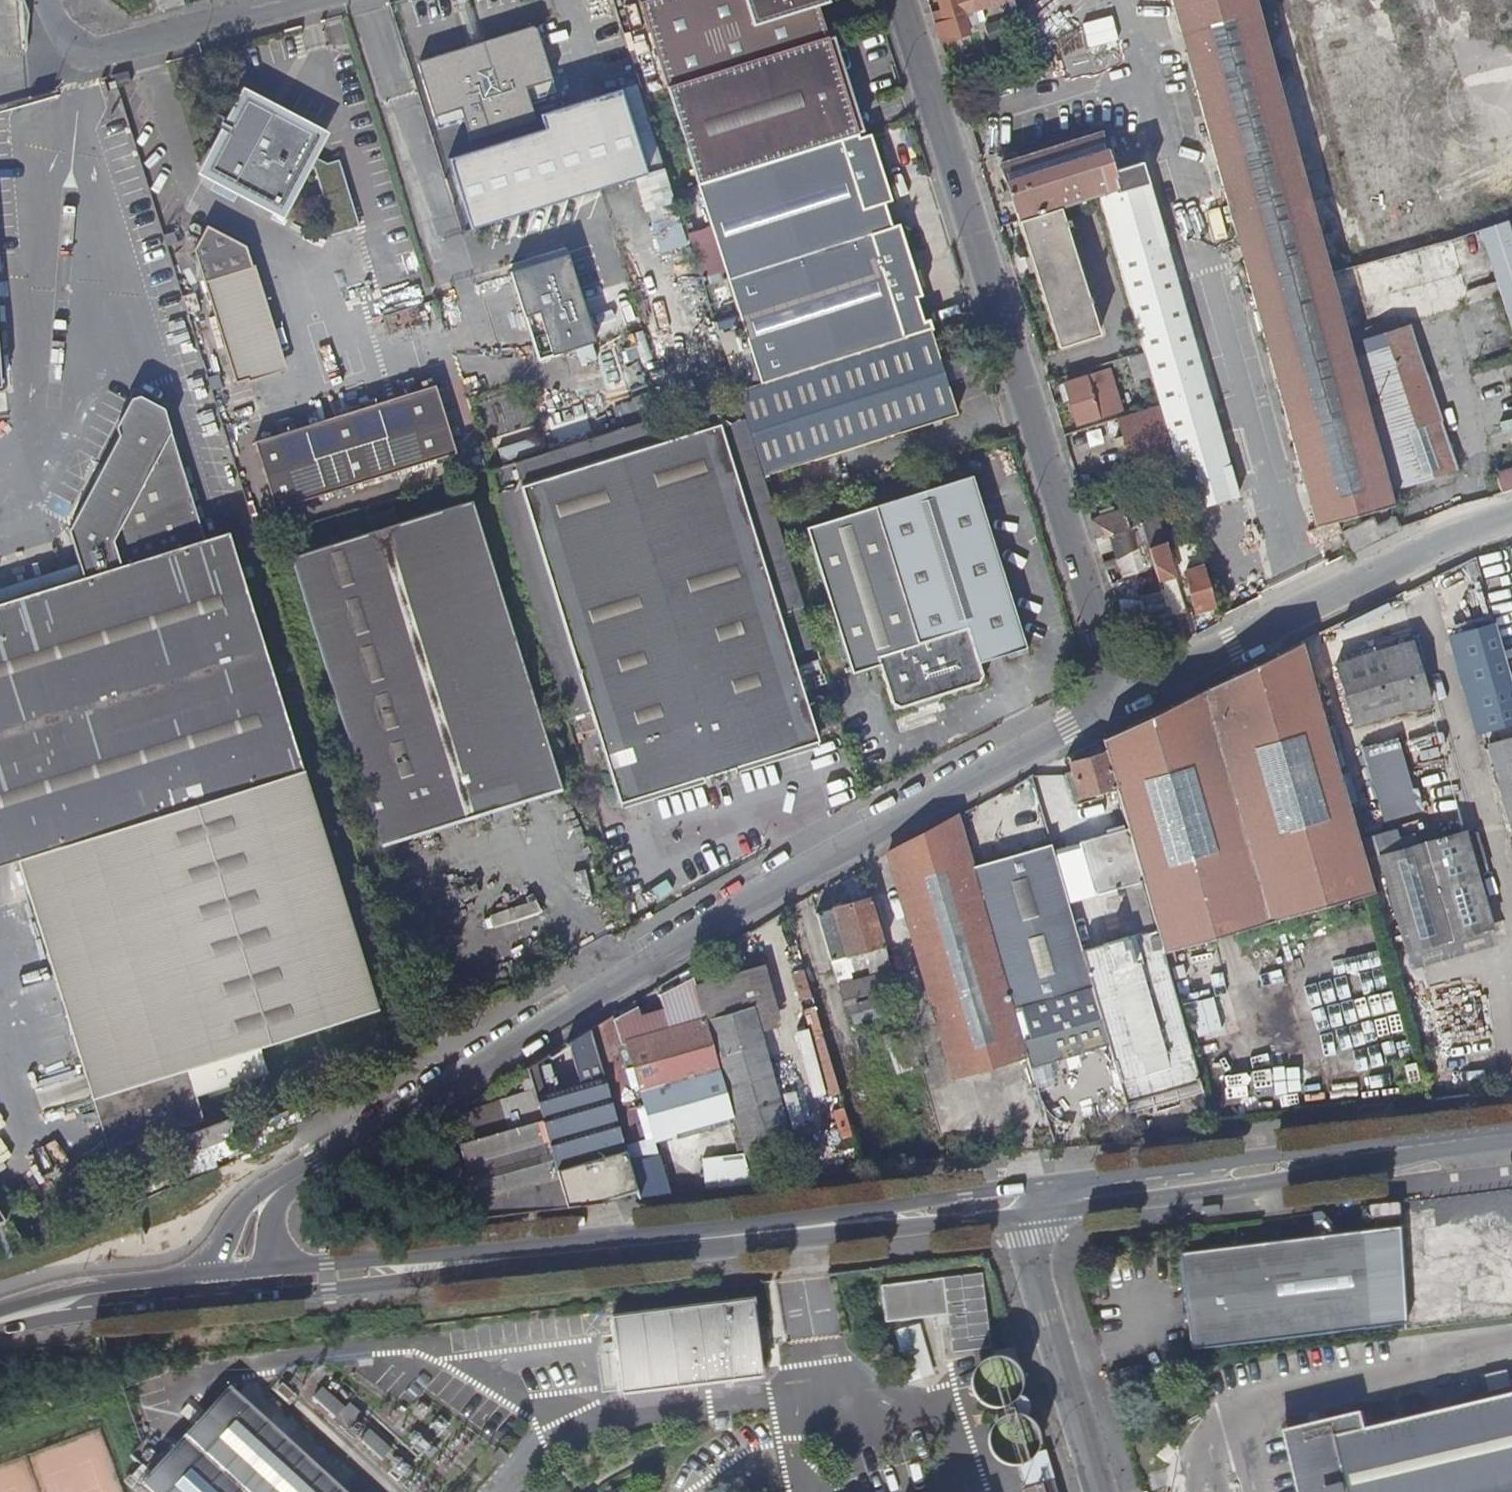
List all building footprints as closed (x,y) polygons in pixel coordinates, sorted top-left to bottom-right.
[(831,35),(820,3),(826,0),(640,0),(638,1),(665,87),(831,35)] [(939,12),(930,15),(940,45),(967,35),(965,28),(974,25),(970,13),(1002,3),(1007,21),(982,28),(986,43),(1021,33),(1011,0),(935,0),(939,12)] [(1390,505),(1387,493),(1347,346),(1327,274),(1252,0),(1171,0),(1316,527),(1390,505)] [(556,93),(535,26),(417,62),(438,130),(466,121),(471,140),(536,120),(531,101),(556,93)] [(695,181),(859,130),(852,108),(854,107),(831,35),(665,87),(695,181)] [(123,87),(137,83),(134,72),(119,76),(123,87)] [(326,136),(251,95),(211,169),(286,210),(310,166),(320,171),(328,197),(352,189),(343,163),(332,166),(315,157),(326,136)] [(725,276),(889,225),(882,201),(889,199),(881,173),(876,157),(868,134),(861,136),(859,130),(695,181),(725,276)] [(1016,222),(1113,191),(1114,194),(1097,199),(1187,514),(1234,499),(1137,162),(1106,170),(1096,135),(998,168),(1016,222)] [(881,173),(886,171),(881,155),(876,157),(881,173)] [(1047,330),(1089,317),(1057,212),(1016,224),(1047,330)] [(759,382),(928,329),(931,328),(898,222),(889,225),(725,276),(737,314),(713,322),(724,354),(748,346),(759,382)] [(1506,222),(1477,232),(1511,338),(1511,240),(1506,222)] [(210,280),(257,266),(250,245),(214,225),(201,249),(210,280)] [(1450,242),(1380,263),(1396,319),(1467,300),(1450,242)] [(565,248),(508,266),(537,359),(594,341),(593,339),(581,298),(565,248)] [(286,367),(257,266),(210,280),(240,381),(286,367)] [(581,298),(593,339),(633,327),(620,286),(581,298)] [(1054,351),(1095,338),(1089,317),(1047,330),(1054,351)] [(1387,493),(1450,470),(1404,328),(1347,346),(1387,493)] [(762,475),(954,414),(928,329),(759,382),(735,390),(762,475)] [(1140,356),(1127,360),(1134,384),(1147,380),(1140,356)] [(1107,373),(1057,389),(1062,405),(1068,403),(1076,426),(1119,412),(1107,373)] [(456,451),(435,384),(310,424),(331,491),(456,451)] [(735,390),(489,467),(567,717),(576,714),(582,733),(595,728),(619,802),(817,740),(788,650),(814,641),(810,629),(772,509),(762,475),(735,390)] [(16,862),(23,887),(98,1128),(193,1099),(314,1063),(305,1034),(374,1013),(309,798),(228,530),(204,537),(162,407),(138,393),(68,530),(83,576),(0,603),(0,867),(16,862)] [(1154,408),(1113,422),(1119,439),(1111,442),(1119,468),(1127,465),(1129,473),(1169,461),(1154,408)] [(1511,491),(1511,467),(1490,474),(1498,496),(1511,491)] [(1000,569),(970,474),(805,526),(850,668),(877,659),(891,704),(980,675),(976,664),(1007,655),(1008,659),(1027,654),(1000,569)] [(547,737),(471,497),(290,555),(366,794),(547,737)] [(1146,550),(1162,546),(1150,503),(1089,523),(1096,544),(1109,540),(1137,530),(1140,529),(1146,550)] [(1397,530),(1403,528),(1397,508),(1391,510),(1397,530)] [(1394,529),(1389,520),(1370,530),(1376,539),(1394,529)] [(1120,580),(1149,572),(1137,530),(1109,540),(1120,580)] [(1156,586),(1173,581),(1163,548),(1147,553),(1155,579),(1156,586)] [(1194,615),(1213,609),(1197,553),(1177,560),(1194,615)] [(1149,598),(1159,595),(1156,586),(1155,579),(1150,581),(1150,584),(1145,586),(1149,598)] [(1175,647),(1187,641),(1180,616),(1166,620),(1175,647)] [(1511,724),(1511,694),(1492,626),(1454,637),(1482,733),(1511,724)] [(1372,894),(1299,644),(1250,667),(1100,742),(1104,755),(1114,790),(1125,831),(1154,932),(1157,939),(1163,964),(1176,960),(1173,952),(1372,894)] [(1350,728),(1429,705),(1411,645),(1332,669),(1350,728)] [(562,783),(547,737),(366,794),(380,841),(562,783)] [(1395,739),(1361,749),(1382,820),(1416,810),(1395,739)] [(1511,766),(1511,740),(1486,747),(1493,772),(1511,766)] [(1079,800),(1114,790),(1104,755),(1069,765),(1079,800)] [(1493,772),(1511,838),(1511,766),(1493,772)] [(951,1081),(1025,1057),(1021,1044),(1013,1017),(970,874),(953,820),(884,857),(951,1081)] [(1463,836),(1462,831),(1414,845),(1410,834),(1396,839),(1394,830),(1360,840),(1371,877),(1381,874),(1404,951),(1489,926),(1474,873),(1463,836)] [(1092,898),(1127,887),(1141,936),(1154,932),(1125,831),(1077,845),(1092,898)] [(1473,834),(1463,836),(1474,873),(1484,870),(1473,834)] [(1092,898),(1077,845),(1049,853),(1065,906),(1092,898)] [(1049,852),(970,874),(1021,1044),(1025,1057),(1029,1069),(1105,1046),(1082,962),(1080,955),(1065,906),(1049,853),(1049,852)] [(534,886),(490,898),(496,922),(541,911),(534,886)] [(869,903),(865,891),(811,907),(814,918),(869,903)] [(894,987),(869,903),(814,918),(828,963),(842,960),(847,976),(864,971),(867,979),(836,988),(840,1004),(894,987)] [(1082,962),(1157,939),(1154,932),(1141,936),(1080,955),(1082,962)] [(1171,1092),(1197,1083),(1163,964),(1157,939),(1082,962),(1090,993),(1098,1020),(1105,1046),(1123,1107),(1147,1100),(1150,1109),(1152,1116),(1176,1108),(1174,1102),(1171,1092)] [(625,1048),(704,1025),(703,1023),(691,980),(617,1020),(616,1016),(608,1020),(644,1145),(650,1143),(652,1143),(625,1048)] [(767,1005),(752,1010),(767,1065),(784,1061),(767,1005)] [(752,1010),(703,1023),(704,1025),(732,1121),(742,1156),(789,1144),(767,1065),(752,1010)] [(644,1145),(608,1020),(587,1033),(600,1079),(634,1197),(635,1200),(665,1196),(650,1143),(644,1145)] [(732,1121),(704,1025),(625,1048),(652,1143),(732,1121)] [(540,1123),(566,1207),(600,1202),(634,1197),(600,1079),(587,1033),(565,1047),(574,1080),(569,1082),(570,1088),(555,1093),(533,1099),(540,1123)] [(533,1099),(555,1093),(545,1059),(525,1072),(532,1095),(533,1099)] [(1200,1093),(1197,1083),(1171,1092),(1174,1102),(1200,1093)] [(533,1099),(532,1095),(450,1121),(458,1147),(538,1124),(540,1123),(533,1099)] [(193,1099),(98,1128),(106,1153),(200,1124),(193,1099)] [(1150,1109),(1147,1100),(1123,1107),(1126,1117),(1150,1109)] [(234,1135),(230,1123),(168,1145),(173,1160),(218,1144),(217,1141),(234,1135)] [(563,1210),(538,1124),(458,1147),(455,1148),(476,1220),(480,1220),(521,1215),(563,1210)] [(761,1154),(742,1158),(750,1189),(770,1185),(761,1154)] [(1407,1326),(1394,1228),(1180,1256),(1193,1351),(1407,1326)] [(980,1275),(880,1288),(885,1325),(946,1317),(952,1355),(989,1349),(980,1275)] [(751,1305),(611,1323),(621,1398),(761,1380),(751,1305)] [(272,1389),(383,1491),(478,1491),(510,1457),(423,1393),(404,1413),(331,1362),(287,1369),(272,1389)] [(982,1398),(999,1402),(1010,1389),(1006,1374),(1005,1373),(999,1371),(988,1369),(977,1381),(982,1398)] [(130,1479),(141,1490),(139,1491),(375,1491),(257,1386),(241,1403),(230,1393),(150,1481),(137,1470),(130,1479)] [(1013,1422),(1017,1422),(1020,1420),(1023,1418),(1025,1415),(1026,1412),(1026,1408),(1025,1405),(1022,1402),(1019,1400),(1016,1399),(1012,1399),(1009,1401),(1006,1403),(1004,1406),(1003,1409),(1004,1413),(1005,1416),(1007,1419),(1010,1421),(1013,1422)] [(1370,1437),(1368,1430),(1302,1446),(1313,1491),(1511,1491),(1511,1403),(1370,1437)] [(1368,1430),(1365,1417),(1285,1436),(1299,1491),(1313,1491),(1302,1446),(1368,1430)] [(995,1439),(1000,1457),(1015,1460),(1027,1446),(1023,1431),(1007,1427),(995,1439)] [(1020,1460),(1028,1488),(1025,1489),(1025,1491),(1058,1491),(1054,1481),(1046,1452),(1020,1460)]
